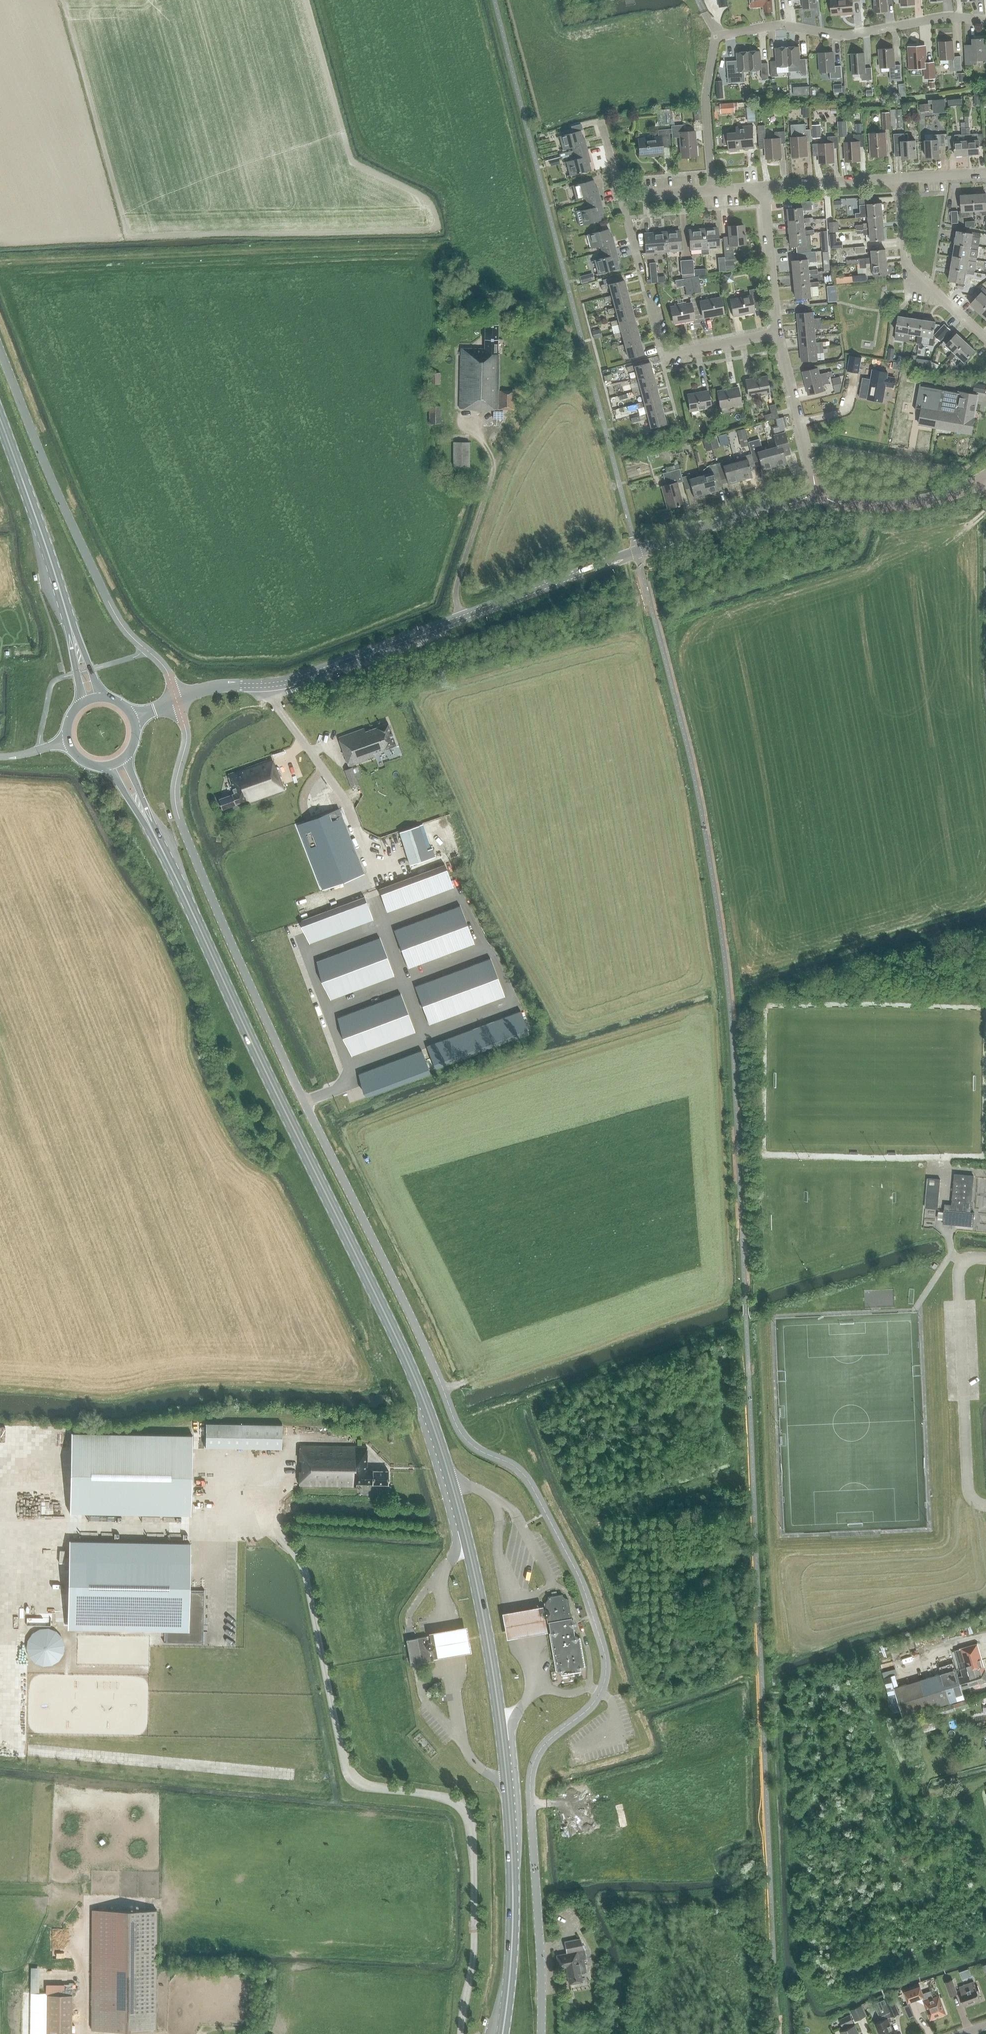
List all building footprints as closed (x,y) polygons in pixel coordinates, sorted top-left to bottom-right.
[(751,7),(763,6),(764,12),(772,11),(771,0),(750,0),(751,7)] [(803,8),(817,7),(816,0),(802,0),(803,8)] [(859,0),(830,0),(831,15),(846,14),(846,15),(853,14),(852,1),(859,1),(859,0)] [(886,1),(892,1),(892,0),(873,0),(874,12),(887,11),(886,1)] [(967,64),(975,64),(975,60),(985,59),(985,39),(973,39),(974,46),(966,46),(967,64)] [(952,41),(939,42),(940,60),(948,59),(949,67),(949,71),(961,70),(960,56),(954,57),(952,41)] [(909,47),(910,69),(925,68),(926,78),(934,78),(933,63),(925,63),(924,46),(909,47)] [(775,48),(776,61),(770,61),(771,77),(777,76),(777,67),(788,66),(787,47),(775,48)] [(806,74),(806,59),(799,59),(799,47),(787,47),(788,66),(800,66),(800,75),(806,74)] [(890,80),(901,79),(900,65),(894,65),(893,48),(879,49),(880,68),(889,67),(890,80)] [(767,63),(761,64),(760,51),(748,52),(750,71),(761,70),(762,79),(768,79),(767,63)] [(745,82),(744,71),(750,71),(748,52),(737,53),(737,61),(727,61),(728,83),(745,82)] [(833,66),(833,52),(819,53),(820,73),(830,72),(830,79),(842,78),(841,65),(833,66)] [(851,54),(852,74),(861,73),(862,80),(872,80),(871,68),(865,68),(864,53),(851,54)] [(842,86),(842,84),(833,85),(833,93),(837,93),(838,96),(845,96),(844,86),(842,86)] [(946,95),(933,96),(934,109),(947,109),(946,95)] [(735,113),(734,103),(720,104),(720,114),(735,113)] [(929,111),(928,104),(919,105),(920,112),(929,111)] [(755,122),(754,105),(746,106),(747,123),(755,122)] [(882,113),(883,129),(891,129),(889,112),(882,113)] [(965,128),(967,155),(980,154),(979,146),(984,146),(983,134),(977,134),(977,133),(970,134),(969,116),(965,117),(965,128)] [(837,121),(838,136),(838,137),(847,136),(846,121),(837,121)] [(806,142),(812,141),(811,129),(806,130),(805,124),(791,125),(791,137),(793,157),(807,156),(806,142)] [(821,138),(820,124),(811,125),(812,138),(821,138)] [(681,158),(697,156),(695,131),(684,132),(684,125),(671,126),(672,138),(679,137),(681,158)] [(758,140),(765,139),(766,139),(765,125),(757,126),(758,140)] [(739,149),(754,148),(752,126),(736,127),(737,133),(728,134),(729,152),(739,151),(739,149)] [(962,134),(960,135),(954,135),(947,136),(948,146),(948,148),(954,148),(955,156),(967,155),(965,128),(961,128),(962,134)] [(670,147),(669,129),(657,130),(658,137),(638,139),(639,156),(648,155),(648,157),(657,156),(657,154),(662,154),(662,148),(670,147)] [(580,130),(559,136),(563,150),(572,147),(573,153),(587,150),(585,143),(584,143),(580,130)] [(779,144),(785,143),(785,131),(774,132),(775,138),(766,139),(765,139),(767,159),(781,158),(779,144)] [(871,157),(887,156),(885,133),(870,134),(871,157)] [(908,141),(908,133),(894,134),(894,148),(901,147),(902,159),(916,158),(915,141),(908,141)] [(859,147),(865,147),(864,134),(854,135),(854,142),(845,142),(846,162),(860,161),(859,147)] [(945,146),(944,136),(944,134),(933,135),(933,140),(925,140),(926,157),(939,157),(938,146),(945,146)] [(839,148),(838,137),(838,136),(828,136),(828,143),(819,144),(820,163),(834,163),(833,148),(839,148)] [(575,159),(566,162),(569,175),(591,169),(587,156),(589,156),(587,150),(573,153),(575,159)] [(593,180),(572,186),(576,199),(585,197),(587,203),(600,199),(598,193),(597,193),(593,180)] [(974,211),(982,210),(982,215),(985,215),(985,195),(985,194),(973,195),(974,211)] [(967,211),(974,211),(973,195),(961,195),(962,211),(959,211),(960,217),(968,216),(967,211)] [(873,198),(859,199),(860,213),(855,213),(856,218),(868,217),(868,216),(882,215),(881,203),(874,204),(873,198)] [(588,209),(579,211),(582,225),(604,219),(600,206),(602,206),(600,199),(587,203),(588,209)] [(787,209),(788,222),(804,220),(804,218),(803,210),(812,210),(811,201),(795,202),(796,208),(787,209)] [(883,227),(882,215),(868,216),(868,217),(869,223),(863,223),(863,225),(856,225),(857,230),(883,227)] [(813,217),(804,218),(804,220),(788,222),(790,234),(805,232),(805,231),(804,223),(813,222),(813,217)] [(830,232),(838,232),(837,222),(829,222),(830,232)] [(733,245),(745,244),(743,225),(728,227),(729,236),(723,237),(725,260),(734,259),(733,245)] [(703,229),(704,249),(705,255),(709,254),(708,248),(719,247),(717,227),(703,229)] [(883,227),(857,230),(857,234),(864,233),(864,235),(870,234),(870,241),(884,240),(883,227)] [(609,229),(587,235),(591,248),(600,246),(602,252),(615,248),(614,242),(612,242),(609,229)] [(690,250),(700,249),(701,255),(705,255),(704,249),(703,229),(688,230),(690,250)] [(679,230),(665,232),(667,252),(681,250),(679,230)] [(797,246),(797,253),(811,252),(810,245),(812,244),(811,235),(814,234),(814,230),(805,231),(805,232),(790,234),(791,247),(797,246)] [(957,231),(955,243),(970,246),(970,244),(972,236),(980,238),(980,233),(972,232),(972,233),(957,231)] [(665,232),(651,233),(644,233),(645,253),(667,252),(665,232)] [(826,233),(820,234),(821,251),(828,251),(826,233)] [(837,242),(836,234),(829,234),(830,249),(843,248),(842,241),(837,242)] [(979,250),(978,250),(979,245),(970,244),(970,246),(955,243),(953,256),(968,258),(968,256),(977,258),(976,258),(978,258),(979,250)] [(594,260),(597,274),(619,268),(615,255),(617,255),(615,248),(602,252),(603,258),(594,260)] [(859,264),(886,262),(885,250),(871,251),(872,258),(858,259),(859,264)] [(811,252),(797,253),(798,260),(792,261),(793,273),(809,272),(809,270),(808,262),(817,261),(816,251),(811,252)] [(977,258),(968,256),(968,258),(953,256),(951,268),(966,270),(966,269),(968,261),(976,262),(976,258),(977,258)] [(734,270),(733,261),(725,262),(726,271),(734,270)] [(651,283),(657,283),(655,262),(649,263),(651,283)] [(859,264),(859,268),(866,268),(867,275),(873,275),(887,274),(886,262),(859,264)] [(966,270),(951,268),(949,280),(958,282),(964,283),(966,273),(974,275),(975,270),(966,269),(966,270)] [(793,273),(795,286),(810,284),(810,282),(809,275),(818,274),(818,269),(809,270),(809,272),(793,273)] [(733,282),(731,273),(723,275),(725,284),(733,282)] [(586,275),(579,277),(581,283),(588,282),(586,275)] [(624,280),(618,282),(616,276),(602,280),(604,284),(601,285),(602,290),(609,288),(611,295),(612,297),(627,293),(624,280)] [(690,277),(693,294),(701,292),(698,276),(694,277),(690,277)] [(686,295),(693,294),(690,277),(688,278),(683,279),(686,295)] [(819,282),(810,282),(810,284),(795,286),(796,298),(811,297),(810,287),(819,286),(819,282)] [(985,306),(985,297),(985,296),(985,295),(985,290),(983,287),(979,291),(981,293),(970,304),(980,313),(985,306)] [(753,313),(750,298),(758,296),(757,288),(749,290),(750,295),(730,299),(734,317),(753,313)] [(613,300),(615,308),(615,309),(630,305),(627,293),(612,297),(611,295),(604,297),(605,302),(613,300)] [(703,318),(723,315),(720,297),(700,301),(703,318)] [(674,324),(693,320),(690,303),(671,306),(674,324)] [(616,312),(618,320),(618,321),(633,317),(630,305),(615,309),(615,308),(607,310),(608,314),(616,312)] [(797,313),(798,325),(821,323),(820,318),(813,318),(813,312),(797,313)] [(908,333),(911,318),(898,316),(896,332),(906,333),(904,341),(909,342),(910,334),(908,333)] [(619,324),(621,332),(621,333),(637,329),(633,317),(618,321),(618,320),(610,322),(611,326),(619,324)] [(908,333),(910,334),(918,335),(917,343),(921,344),(922,336),(920,335),(923,320),(911,318),(908,333)] [(935,322),(923,320),(920,335),(922,336),(930,337),(929,345),(933,346),(935,337),(933,337),(935,322)] [(828,323),(821,324),(821,323),(798,325),(799,337),(815,336),(814,329),(829,328),(828,323)] [(485,324),(484,349),(460,349),(459,409),(493,410),(493,419),(502,419),(502,410),(513,410),(513,391),(498,391),(499,354),(497,354),(497,324),(485,324)] [(944,325),(934,336),(935,338),(940,342),(950,330),(944,325)] [(622,336),(624,344),(625,345),(640,341),(637,329),(621,333),(621,332),(613,334),(615,338),(622,336)] [(966,342),(956,333),(946,345),(953,352),(947,358),(951,361),(956,355),(955,353),(966,342)] [(799,337),(800,349),(823,347),(823,342),(815,342),(815,336),(799,337)] [(625,345),(624,344),(617,346),(618,351),(625,349),(628,358),(643,354),(640,341),(625,345)] [(955,353),(956,355),(962,360),(956,366),(960,369),(966,363),(965,362),(975,351),(966,342),(955,353)] [(802,361),(824,359),(824,353),(823,349),(823,347),(800,349),(802,361)] [(849,355),(846,371),(858,373),(861,357),(849,355)] [(635,370),(637,377),(637,379),(653,375),(649,362),(635,366),(634,365),(626,367),(627,372),(635,370)] [(805,383),(827,378),(826,372),(819,374),(818,368),(802,371),(805,383)] [(610,369),(602,371),(605,382),(613,380),(610,369)] [(893,387),(894,378),(887,377),(888,373),(872,370),(867,399),(882,401),(885,386),(893,387)] [(429,384),(440,384),(440,373),(429,373),(429,384)] [(656,387),(653,375),(637,379),(637,377),(629,379),(631,384),(638,382),(640,390),(641,391),(656,387)] [(749,397),(769,394),(765,376),(746,379),(749,397)] [(839,377),(831,379),(833,385),(841,383),(839,377)] [(827,378),(805,383),(808,395),(823,391),(822,385),(829,383),(827,378)] [(973,391),(985,393),(985,389),(985,387),(974,385),(973,391)] [(973,417),(977,395),(959,392),(959,393),(919,386),(916,404),(922,405),(919,424),(971,433),(974,418),(973,417)] [(659,399),(656,387),(641,391),(640,390),(633,392),(634,396),(641,394),(643,402),(644,403),(659,399)] [(721,408),(740,405),(737,387),(717,391),(721,408)] [(691,412),(710,408),(707,390),(687,394),(691,412)] [(662,411),(659,399),(644,403),(643,402),(636,404),(637,408),(645,406),(647,414),(647,415),(662,411)] [(764,415),(766,421),(778,418),(775,404),(769,405),(771,413),(764,415)] [(428,423),(441,423),(441,406),(428,406),(428,423)] [(647,415),(647,414),(639,416),(640,420),(648,418),(650,428),(666,424),(662,411),(647,415)] [(783,454),(789,452),(790,452),(784,432),(785,432),(784,427),(785,427),(782,417),(774,419),(776,426),(771,427),(773,435),(776,446),(769,448),(774,467),(786,463),(783,454)] [(748,446),(744,429),(737,430),(740,447),(748,446)] [(716,435),(719,446),(729,443),(726,432),(716,435)] [(716,435),(709,437),(712,449),(719,447),(719,446),(716,435)] [(712,449),(709,437),(702,439),(705,451),(712,449)] [(774,467),(769,448),(762,450),(759,439),(748,442),(751,454),(753,462),(754,462),(759,460),(762,470),(774,467)] [(469,467),(469,443),(453,443),(452,467),(469,467)] [(742,460),(735,462),(740,480),(752,477),(749,467),(755,466),(754,462),(753,462),(751,454),(741,456),(742,460)] [(726,461),(716,463),(717,467),(719,476),(720,476),(721,479),(722,484),(727,483),(727,484),(740,480),(735,462),(727,464),(726,461)] [(717,467),(716,463),(706,466),(708,473),(700,476),(706,494),(718,491),(717,487),(722,486),(722,484),(721,479),(720,476),(719,476),(717,467)] [(667,508),(682,503),(676,482),(682,480),(679,469),(662,473),(665,485),(661,486),(667,508)] [(693,497),(706,494),(700,476),(693,478),(692,474),(682,477),(685,489),(691,488),(693,497)] [(364,728),(338,738),(348,766),(351,765),(356,763),(375,757),(373,753),(396,745),(388,723),(365,731),(364,728)] [(247,802),(284,789),(276,767),(275,767),(272,759),(227,775),(234,794),(218,799),(222,809),(246,800),(247,802)] [(352,767),(343,770),(351,789),(359,785),(352,767)] [(339,809),(297,825),(322,890),(364,874),(339,809)] [(422,824),(419,826),(421,833),(426,849),(430,848),(429,848),(422,824)] [(421,833),(419,826),(399,832),(409,865),(434,858),(431,848),(426,849),(421,833)] [(444,865),(425,872),(434,894),(453,887),(444,865)] [(425,872),(406,879),(415,901),(434,894),(425,872)] [(406,879),(388,886),(396,908),(415,901),(406,879)] [(388,886),(378,889),(387,912),(396,908),(388,886)] [(364,897),(353,901),(362,923),(373,920),(364,897)] [(353,901),(343,904),(352,927),(362,923),(353,901)] [(343,904),(333,908),(341,931),(352,927),(343,904)] [(459,906),(453,908),(460,927),(467,924),(459,906)] [(333,908),(322,912),(331,935),(341,931),(333,908)] [(453,908),(446,911),(453,929),(460,927),(453,908)] [(446,911),(440,913),(447,932),(453,929),(446,911)] [(322,912),(312,916),(320,939),(331,935),(322,912)] [(440,913),(433,916),(440,934),(447,932),(440,913)] [(312,916),(301,920),(310,943),(320,939),(312,916)] [(433,916),(426,918),(434,937),(440,934),(433,916)] [(426,918),(420,920),(427,939),(434,937),(426,918)] [(420,920),(413,923),(420,942),(427,939),(420,920)] [(413,923),(407,925),(414,944),(420,942),(413,923)] [(467,924),(460,927),(467,946),(474,943),(467,924)] [(407,925),(400,928),(407,947),(414,944),(407,925)] [(460,927),(453,929),(461,948),(467,946),(460,927)] [(400,928),(393,930),(401,949),(407,947),(400,928)] [(453,929),(447,932),(454,951),(461,948),(453,929)] [(447,932),(440,934),(447,953),(454,951),(447,932)] [(440,934),(434,937),(441,956),(447,953),(440,934)] [(434,937),(427,939),(434,958),(441,956),(434,937)] [(379,938),(372,941),(379,960),(386,957),(379,938)] [(427,939),(420,942),(427,961),(434,958),(427,939)] [(372,941),(364,943),(371,962),(379,960),(372,941)] [(420,942),(414,944),(421,963),(427,961),(420,942)] [(364,943),(357,946),(364,965),(371,962),(364,943)] [(414,944),(407,947),(414,966),(421,963),(414,944)] [(357,946),(349,949),(356,968),(364,965),(357,946)] [(407,947),(401,949),(408,968),(414,966),(407,947)] [(349,949),(342,951),(349,971),(356,968),(349,949)] [(342,951),(334,954),(341,973),(349,971),(342,951)] [(334,954),(326,957),(334,976),(341,973),(334,954)] [(326,957),(317,960),(324,980),(334,976),(326,957)] [(386,957),(379,960),(386,978),(393,976),(386,957)] [(490,959),(481,962),(488,981),(497,978),(490,959)] [(379,960),(371,962),(378,981),(386,978),(379,960)] [(371,962),(364,965),(371,984),(378,981),(371,962)] [(481,962),(471,966),(478,984),(488,981),(481,962)] [(364,965),(356,968),(363,987),(371,984),(364,965)] [(471,966),(462,969),(469,988),(478,984),(471,966)] [(356,968),(349,971),(356,990),(363,987),(356,968)] [(462,969),(452,972),(459,991),(469,988),(462,969)] [(349,971),(341,973),(348,992),(356,990),(349,971)] [(452,972),(443,976),(450,995),(459,991),(452,972)] [(341,973),(334,976),(341,995),(348,992),(341,973)] [(334,976),(324,980),(331,999),(341,995),(334,976)] [(443,976),(433,979),(440,998),(450,995),(443,976)] [(497,978),(488,981),(495,1000),(504,996),(497,978)] [(433,979),(424,983),(431,1002),(440,998),(433,979)] [(488,981),(478,984),(485,1003),(495,1000),(488,981)] [(424,983),(414,986),(422,1005),(431,1002),(424,983)] [(478,984),(469,988),(476,1007),(485,1003),(478,984)] [(469,988),(459,991),(466,1010),(476,1007),(469,988)] [(459,991),(450,995),(457,1014),(466,1010),(459,991)] [(400,994),(390,998),(397,1017),(407,1013),(400,994)] [(450,995),(440,998),(447,1017),(457,1014),(450,995)] [(390,998),(379,1002),(387,1021),(397,1017),(390,998)] [(440,998),(431,1002),(438,1021),(447,1017),(440,998)] [(379,1002),(369,1005),(376,1024),(387,1021),(379,1002)] [(431,1002),(422,1005),(429,1024),(438,1021),(431,1002)] [(369,1005),(359,1009),(366,1028),(376,1024),(369,1005)] [(359,1009),(348,1013),(355,1032),(366,1028),(359,1009)] [(520,1011),(511,1014),(519,1037),(529,1034),(520,1011)] [(348,1013),(338,1017),(345,1036),(355,1032),(348,1013)] [(407,1013),(397,1017),(404,1036),(414,1032),(407,1013)] [(511,1014),(501,1018),(510,1041),(519,1037),(511,1014)] [(397,1017),(387,1021),(394,1040),(404,1036),(397,1017)] [(501,1018),(492,1022),(501,1044),(510,1041),(501,1018)] [(387,1021),(376,1024),(383,1044),(394,1040),(387,1021)] [(492,1022),(483,1025),(491,1048),(501,1044),(492,1022)] [(376,1024),(366,1028),(373,1047),(383,1044),(376,1024)] [(483,1025),(473,1029),(482,1051),(491,1048),(483,1025)] [(366,1028),(355,1032),(362,1051),(373,1047),(366,1028)] [(473,1029),(464,1032),(472,1055),(482,1051),(473,1029)] [(355,1032),(345,1036),(352,1055),(362,1051),(355,1032)] [(464,1032),(454,1036),(463,1058),(472,1055),(464,1032)] [(454,1036),(445,1039),(453,1062),(463,1058),(454,1036)] [(445,1039),(435,1043),(444,1065),(453,1062),(445,1039)] [(435,1043),(426,1046),(434,1069),(444,1065),(435,1043)] [(421,1050),(411,1054),(419,1077),(430,1073),(421,1050)] [(411,1054),(401,1058),(409,1081),(419,1077),(411,1054)] [(401,1058),(390,1062),(399,1085),(409,1081),(401,1058)] [(390,1062),(380,1066),(388,1089),(399,1085),(390,1062)] [(380,1066),(369,1070),(378,1093),(388,1089),(380,1066)] [(369,1070),(359,1074),(367,1096),(378,1093),(369,1070)] [(970,1212),(973,1182),(973,1176),(954,1174),(952,1205),(945,1204),(943,1224),(973,1226),(973,1218),(974,1213),(970,1212)] [(940,1179),(927,1178),(925,1208),(938,1209),(940,1179)] [(206,1448),(282,1449),(282,1425),(206,1424),(206,1448)] [(190,1515),(192,1435),(71,1433),(70,1513),(190,1515)] [(388,1484),(388,1470),(366,1470),(367,1447),(299,1446),(299,1486),(356,1487),(356,1484),(388,1484)] [(201,1631),(204,1590),(203,1590),(203,1592),(189,1592),(190,1543),(69,1541),(67,1625),(166,1627),(166,1642),(163,1642),(202,1643),(202,1646),(203,1646),(203,1641),(203,1631),(201,1631)] [(567,1599),(566,1599),(562,1596),(562,1594),(547,1597),(547,1599),(545,1603),(543,1603),(544,1609),(543,1611),(542,1613),(542,1614),(544,1615),(546,1616),(551,1620),(553,1629),(550,1633),(549,1633),(549,1638),(574,1634),(567,1599)] [(546,1630),(544,1615),(542,1614),(542,1613),(543,1611),(542,1606),(541,1606),(538,1607),(528,1609),(515,1611),(505,1613),(502,1613),(505,1631),(506,1632),(506,1633),(507,1637),(509,1637),(520,1635),(532,1633),(542,1631),(545,1631),(546,1630)] [(24,1635),(38,1665),(68,1651),(55,1621),(24,1635)] [(430,1633),(429,1633),(430,1644),(432,1645),(432,1646),(431,1647),(433,1657),(434,1657),(437,1657),(448,1655),(460,1653),(465,1652),(463,1641),(463,1640),(462,1639),(461,1628),(456,1629),(444,1631),(433,1632),(430,1633)] [(580,1670),(583,1666),(584,1666),(579,1637),(578,1638),(574,1635),(574,1634),(549,1638),(555,1670),(555,1671),(557,1671),(561,1674),(561,1675),(580,1672),(580,1671),(580,1670)] [(412,1639),(406,1640),(410,1664),(412,1664),(416,1663),(421,1663),(431,1661),(430,1656),(431,1655),(430,1649),(431,1647),(432,1646),(432,1645),(430,1644),(428,1642),(427,1636),(416,1638),(412,1639)] [(958,1676),(962,1689),(985,1681),(985,1673),(985,1668),(984,1669),(977,1644),(961,1648),(955,1650),(961,1669),(962,1675),(958,1676)] [(897,1674),(895,1668),(882,1672),(884,1678),(897,1674)] [(964,1698),(962,1689),(958,1676),(956,1669),(894,1687),(903,1716),(964,1698)] [(967,1700),(959,1702),(962,1710),(969,1708),(967,1700)] [(961,1707),(959,1702),(935,1709),(937,1716),(955,1711),(955,1709),(961,1707)] [(562,1807),(556,1808),(558,1820),(565,1819),(565,1818),(562,1807)] [(156,1910),(92,1910),(91,2030),(155,2031),(156,1910)] [(584,1966),(587,1965),(585,1959),(583,1950),(580,1938),(564,1941),(566,1953),(556,1956),(558,1968),(566,1967),(569,1984),(582,1981),(580,1973),(586,1972),(584,1966)] [(40,1990),(40,1965),(31,1965),(31,1990),(40,1990)] [(950,1996),(957,1994),(952,1979),(945,1982),(950,1996)] [(971,2004),(980,2000),(978,1993),(980,1992),(977,1986),(975,1986),(973,1982),(959,1987),(962,1995),(959,1995),(963,2005),(971,2002),(971,2004)] [(923,1997),(924,2001),(930,2019),(945,2013),(939,1996),(933,1998),(930,1991),(922,1994),(919,1987),(904,1993),(908,2003),(923,1997)] [(571,1993),(563,1995),(564,2003),(573,2001),(571,1993)] [(71,1995),(48,1995),(47,2033),(71,2033),(71,1995)] [(887,2018),(899,2013),(893,2001),(886,2004),(884,1999),(874,2004),(881,2020),(875,2023),(879,2033),(890,2033),(894,2032),(887,2018)] [(915,2014),(911,2002),(904,2005),(908,2016),(915,2014)] [(866,2016),(861,2005),(850,2010),(855,2021),(866,2016)] [(853,2022),(850,2015),(839,2020),(842,2027),(853,2022)] [(854,2025),(840,2031),(841,2033),(859,2033),(854,2025)]
